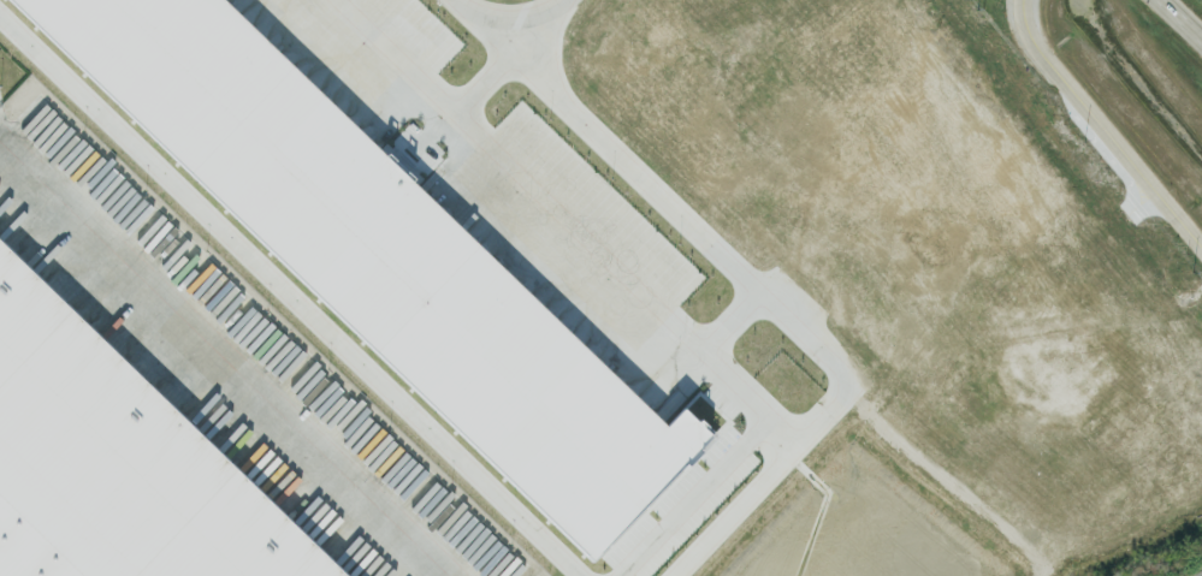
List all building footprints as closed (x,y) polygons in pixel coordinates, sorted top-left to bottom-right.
[(592,559),(685,462),(687,464),(701,450),(699,447),(711,435),(682,406),(664,424),(226,0),(10,0),(592,559)] [(0,243),(0,575),(348,575),(0,243)]
